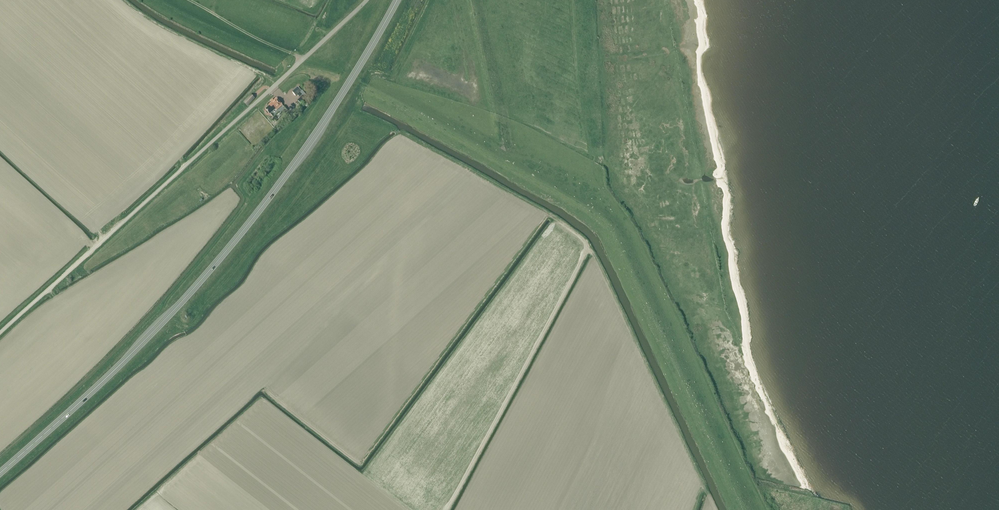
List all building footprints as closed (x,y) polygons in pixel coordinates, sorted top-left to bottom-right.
[(298,88),(292,92),(296,96),(300,92),(301,91),(303,89),(300,86),(298,88)] [(251,95),(244,103),(247,106),(254,98),(251,95)] [(265,109),(270,114),(276,109),(276,110),(282,105),(276,98),(269,105),(269,106),(265,109)]
